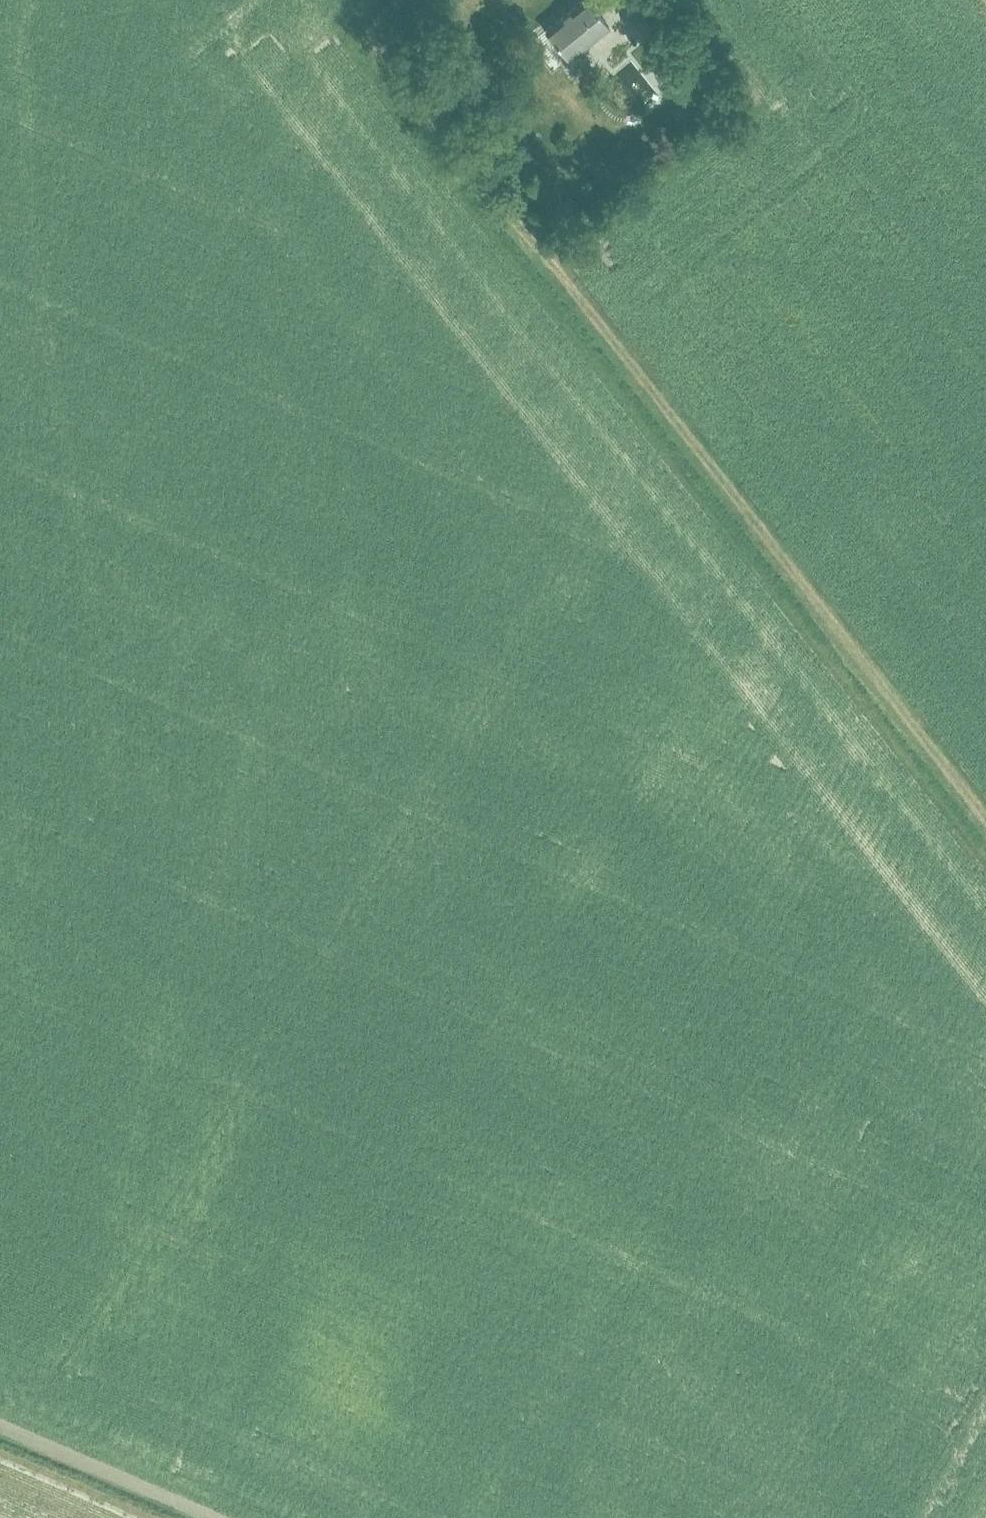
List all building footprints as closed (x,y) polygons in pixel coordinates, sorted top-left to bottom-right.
[(546,31),(568,60),(609,26),(587,0),(583,0),(546,31)] [(647,36),(667,19),(651,0),(643,0),(628,13),(647,36)]
